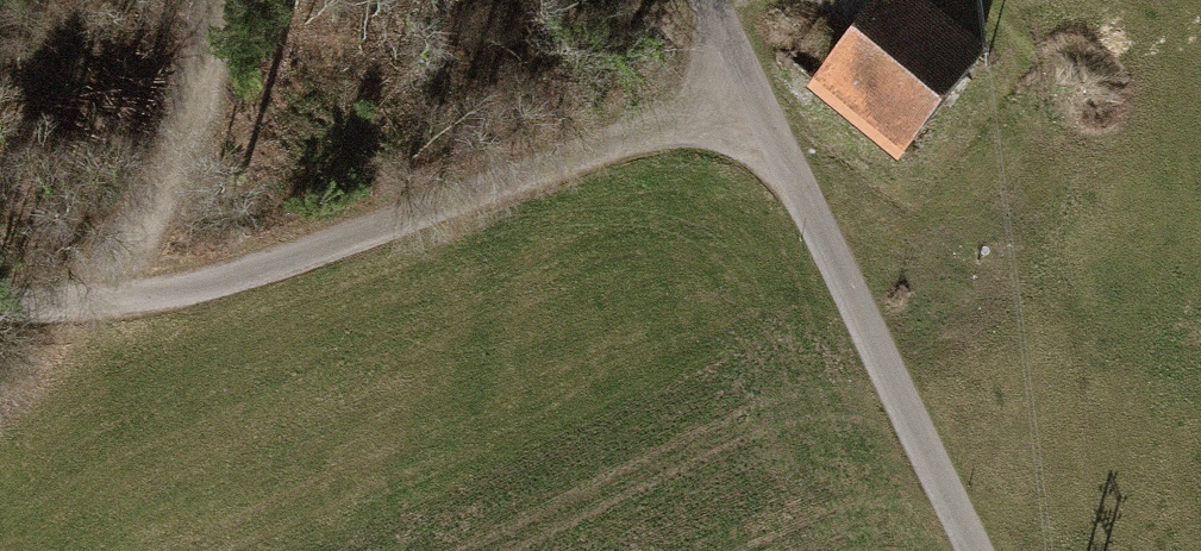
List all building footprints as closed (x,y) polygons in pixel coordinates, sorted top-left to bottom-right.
[(910,138),(986,40),(933,0),(892,0),(832,78),(910,138)]
